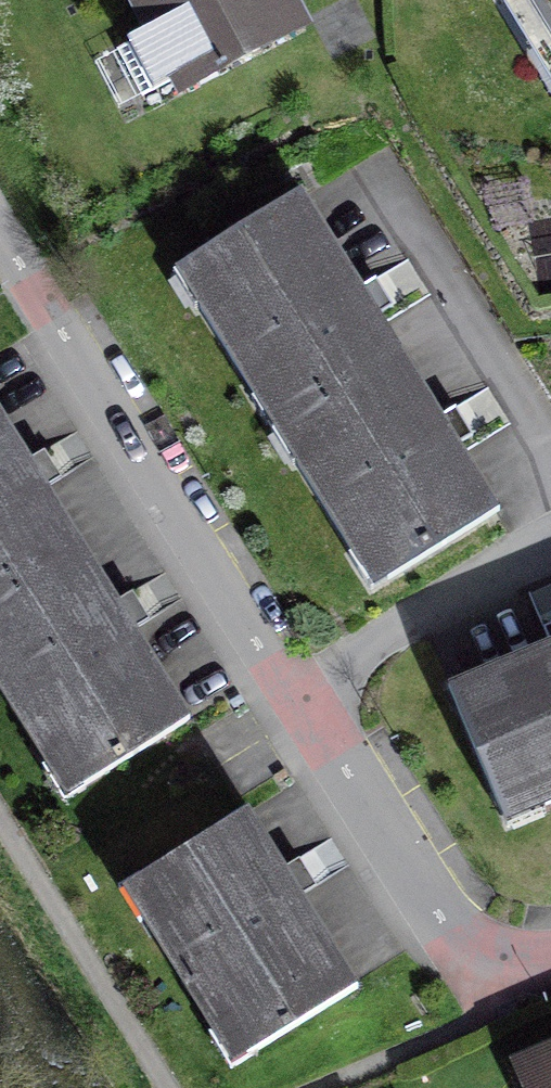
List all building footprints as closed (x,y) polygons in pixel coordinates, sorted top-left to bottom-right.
[(152,30),(117,48),(142,97),(178,79),(183,87),(300,27),(286,0),(136,0),(152,30)] [(550,26),(550,0),(535,0),(550,26)] [(277,429),(398,354),(301,199),(180,274),(277,429)] [(398,354),(277,429),(375,586),(496,511),(398,354)] [(80,547),(0,419),(0,596),(80,547)] [(0,596),(0,685),(69,796),(189,722),(80,547),(0,596)] [(453,689),(508,819),(550,801),(550,647),(453,689)] [(246,813),(127,888),(236,1062),(355,988),(246,813)] [(522,1066),(531,1087),(550,1087),(550,1053),(522,1066)]
